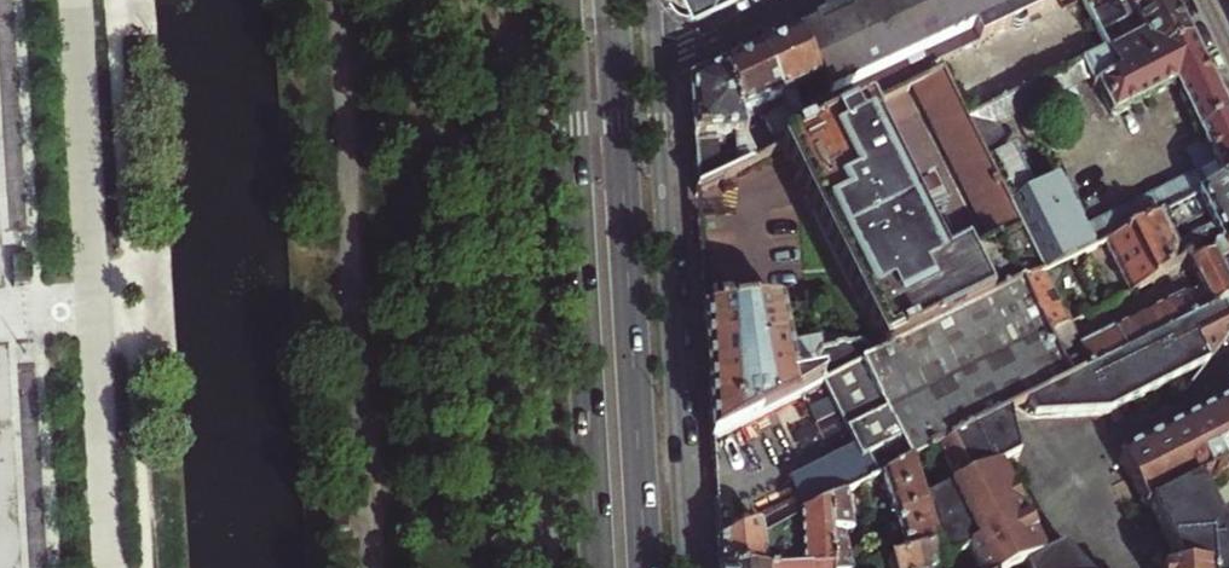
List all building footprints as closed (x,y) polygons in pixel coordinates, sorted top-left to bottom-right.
[(863,5),(899,91),(933,75),(929,66),(1052,8),(1048,0),(873,0),(863,5)] [(1087,1),(1084,2),(1087,9),(1106,0),(1088,0),(1087,1)] [(1118,8),(1114,0),(1106,0),(1087,9),(1098,30),(1123,18),(1118,8)] [(1134,13),(1161,0),(1114,0),(1118,8),(1130,3),(1134,13)] [(1134,39),(1144,34),(1155,54),(1190,37),(1182,20),(1172,0),(1161,0),(1134,13),(1137,19),(1127,24),(1134,39)] [(864,108),(899,91),(863,5),(846,13),(826,22),(864,108)] [(844,118),(864,108),(826,22),(814,28),(796,36),(820,90),(825,102),(834,123),(844,118)] [(1228,182),(1228,115),(1220,96),(1190,37),(1155,54),(1144,34),(1134,39),(967,121),(1003,192),(1025,180),(998,125),(1089,80),(1094,90),(1098,88),(1110,113),(1117,115),(1179,86),(1209,146),(1189,156),(1197,171),(1085,227),(1059,175),(1008,201),(1045,273),(1096,248),(1113,240),(1134,229),(1228,182)] [(834,123),(825,102),(798,114),(790,95),(809,86),(811,90),(815,92),(820,90),(796,36),(778,45),(758,54),(796,141),(834,123)] [(788,144),(796,141),(758,54),(741,62),(722,71),(743,126),(747,120),(745,115),(764,106),(767,110),(765,117),(772,135),(750,145),(755,160),(788,144)] [(722,71),(689,86),(693,153),(695,189),(755,160),(750,145),(743,126),(722,71)] [(796,141),(788,144),(824,218),(809,225),(846,298),(875,358),(965,313),(942,265),(922,275),(904,239),(930,226),(915,198),(890,210),(844,118),(834,123),(796,141)] [(1228,241),(1228,182),(1134,229),(1146,256),(1158,280),(1171,271),(1206,244),(1221,236),(1223,240),(1224,243),(1228,241)] [(1120,255),(1126,267),(1146,256),(1134,229),(1113,240),(1120,255)] [(1207,284),(1228,273),(1228,266),(1226,266),(1224,267),(1220,261),(1228,257),(1228,241),(1224,243),(1218,247),(1212,256),(1197,264),(1207,284)] [(1137,291),(1158,280),(1146,256),(1126,267),(1137,291)] [(1037,311),(1059,300),(1052,285),(1045,273),(1023,284),(1037,311)] [(1207,284),(1218,307),(1220,306),(1228,301),(1228,273),(1207,284)] [(1037,311),(1023,284),(965,313),(875,358),(869,361),(828,381),(867,461),(878,456),(887,473),(912,460),(933,450),(951,440),(1007,413),(1009,412),(1071,380),(1049,336),(1037,311)] [(1218,307),(1207,284),(1171,302),(1150,312),(1161,335),(1218,307)] [(1049,336),(1071,324),(1059,300),(1037,311),(1049,336)] [(1220,306),(1228,325),(1228,301),(1220,306)] [(1220,306),(1218,307),(1161,335),(1127,352),(1093,369),(1071,380),(1009,412),(1028,422),(1093,419),(1105,418),(1207,367),(1228,338),(1228,325),(1220,306)] [(780,309),(703,317),(706,365),(710,440),(828,381),(869,361),(866,352),(858,347),(845,348),(843,345),(833,346),(832,349),(820,350),(813,359),(789,361),(780,309)] [(1161,335),(1150,312),(1135,320),(1116,329),(1127,352),(1161,335)] [(1082,347),(1083,346),(1077,336),(1071,324),(1049,336),(1071,380),(1093,369),(1082,347)] [(1127,352),(1116,329),(1103,336),(1083,346),(1082,347),(1093,369),(1127,352)] [(1192,422),(1123,457),(1146,505),(1150,503),(1193,482),(1228,464),(1228,403),(1192,422)] [(951,440),(971,479),(1000,467),(1017,459),(1007,413),(951,440)] [(933,450),(951,488),(971,479),(951,440),(933,450)] [(887,473),(885,475),(887,483),(891,495),(921,486),(912,460),(887,473)] [(926,503),(927,505),(933,526),(939,545),(945,563),(965,554),(973,567),(1027,567),(1044,559),(1041,553),(1034,537),(1010,489),(1000,467),(971,479),(951,488),(952,490),(926,503)] [(1227,523),(1217,528),(1193,482),(1150,503),(1178,562),(1173,565),(1170,567),(1228,567),(1228,526),(1227,523)] [(865,484),(855,490),(858,496),(868,490),(865,484)] [(921,486),(891,495),(895,506),(897,515),(927,505),(926,503),(921,486)] [(830,502),(833,567),(851,567),(850,556),(849,533),(856,532),(849,493),(830,502)] [(830,502),(802,516),(804,559),(780,559),(777,537),(770,541),(764,526),(716,544),(717,558),(718,567),(833,567),(830,502)] [(927,505),(897,515),(900,524),(904,536),(933,526),(927,505)] [(905,540),(910,555),(916,553),(939,545),(933,526),(904,536),(905,540)] [(920,567),(946,567),(945,563),(939,545),(916,553),(920,567)] [(1027,567),(1078,567),(1061,551),(1044,559),(1027,567)] [(893,560),(895,567),(920,567),(916,553),(910,555),(905,556),(893,560)]
